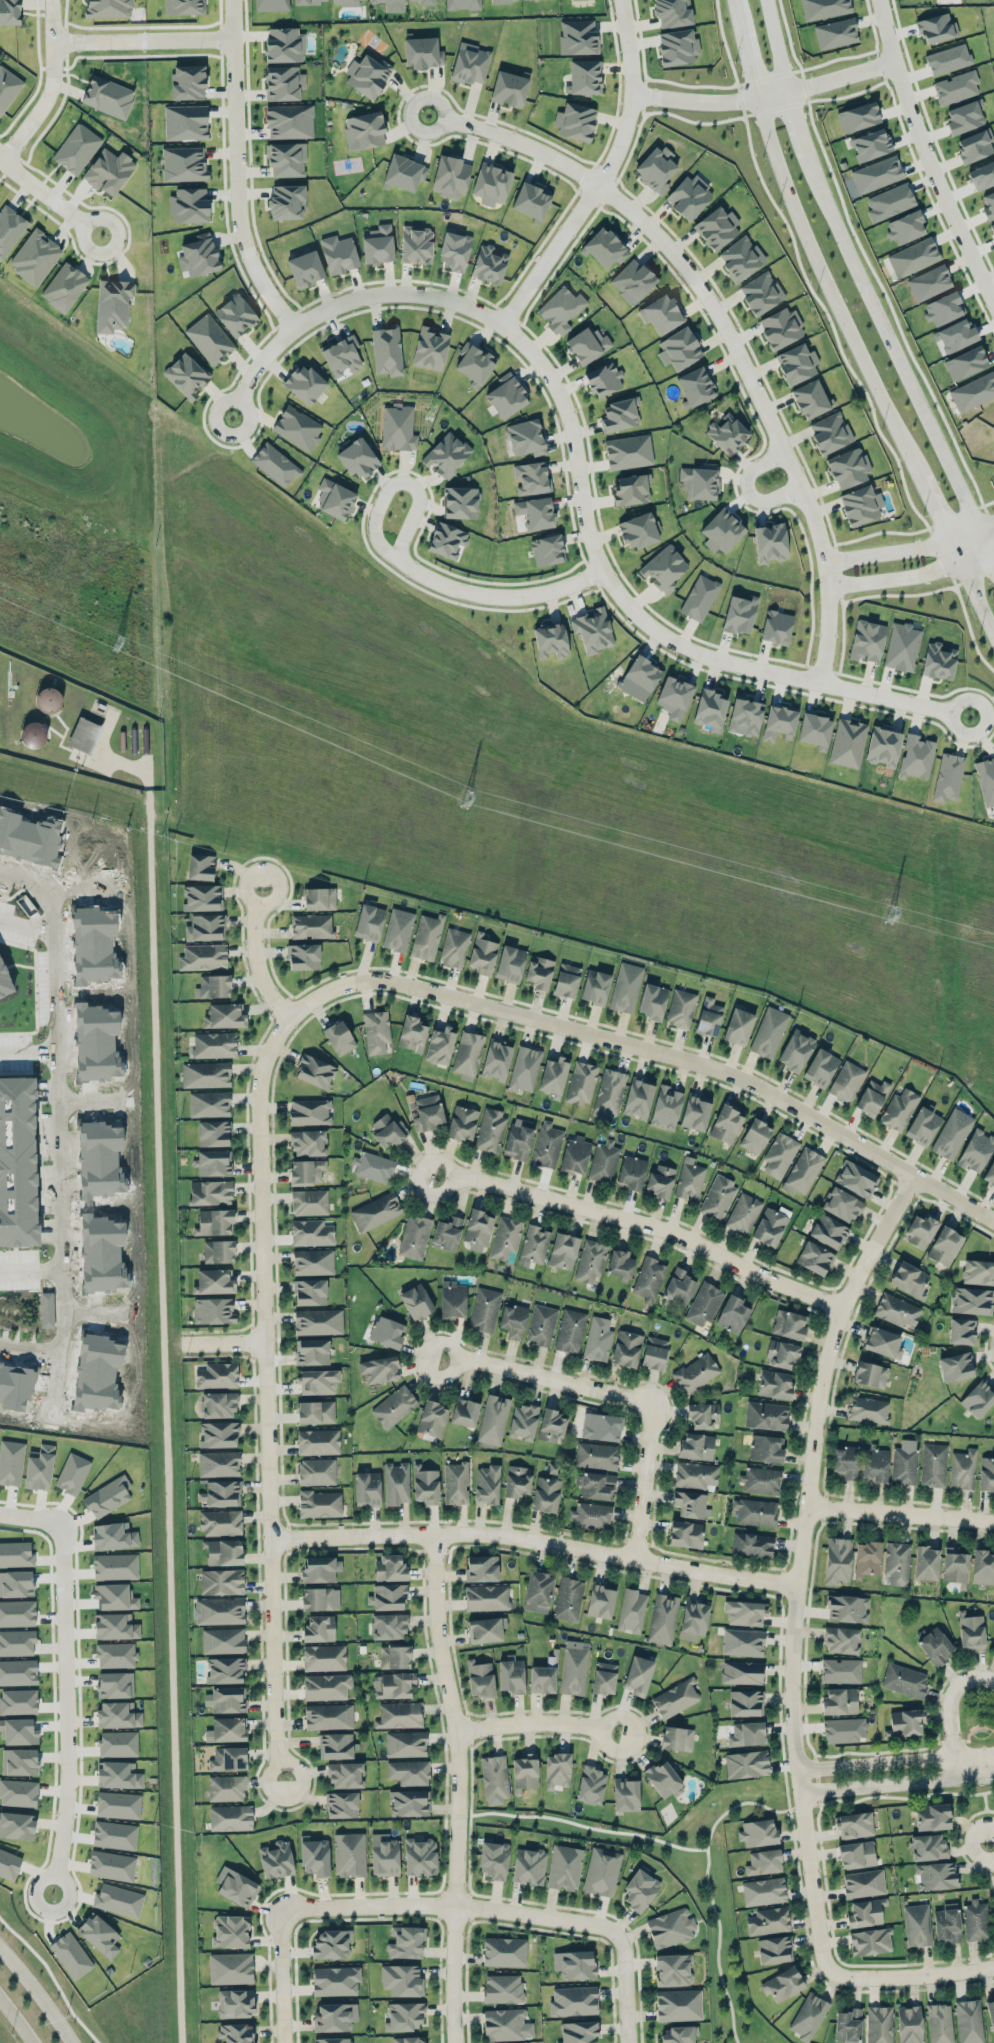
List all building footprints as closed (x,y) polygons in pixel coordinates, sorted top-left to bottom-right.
[(20,25),(19,0),(0,0),(0,25),(20,25)] [(86,18),(134,17),(134,0),(86,0),(86,18)] [(166,14),(203,13),(202,0),(165,0),(166,14)] [(255,11),(289,10),(288,0),(255,0),(255,11)] [(480,9),(479,0),(446,0),(447,9),(480,9)] [(654,16),(658,16),(660,28),(693,24),(690,6),(688,6),(687,0),(652,0),(654,16)] [(805,22),(852,11),(850,0),(800,0),(805,22)] [(959,35),(954,21),(950,22),(947,12),(915,21),(923,46),(959,35)] [(819,50),(859,41),(853,17),(813,26),(819,50)] [(559,21),(560,54),(598,53),(598,30),(593,30),(593,20),(559,21)] [(267,62),(305,61),(304,33),(298,34),(298,27),(265,28),(267,62)] [(661,66),(695,63),(694,54),(700,54),(698,37),(692,38),(692,29),(658,32),(661,66)] [(404,38),(405,67),(444,65),(443,50),(437,50),(437,37),(404,38)] [(491,50),(459,42),(450,78),(483,86),(491,50)] [(931,76),(972,63),(965,42),(924,55),(931,76)] [(345,71),(350,74),(345,83),(373,100),(393,67),(381,59),(379,63),(364,53),(358,63),(352,59),(345,71)] [(569,85),(564,85),(564,93),(601,94),(601,61),(570,60),(569,85)] [(24,82),(0,65),(0,117),(24,82)] [(170,99),(205,98),(204,65),(172,66),(172,82),(170,82),(170,99)] [(298,66),(265,67),(266,101),(300,100),(299,89),(305,89),(305,73),(298,73),(298,66)] [(529,77),(497,69),(489,101),(522,108),(529,77)] [(938,104),(977,95),(975,83),(978,83),(975,71),(932,81),(938,104)] [(81,105),(126,118),(135,88),(90,75),(81,105)] [(950,135),(985,124),(979,107),(984,106),(981,98),(946,110),(950,121),(946,122),(950,135)] [(881,122),(875,100),(836,112),(842,134),(881,122)] [(555,111),(553,125),(559,126),(557,135),(590,141),(596,108),(564,102),(563,112),(555,111)] [(266,105),(267,139),(314,137),(313,104),(266,105)] [(207,139),(207,105),(164,106),(165,139),(207,139)] [(348,151),(386,144),(380,111),(343,118),(348,151)] [(51,158),(77,176),(102,139),(77,121),(51,158)] [(858,163),(893,151),(885,127),(849,139),(858,163)] [(993,152),(989,142),(993,140),(989,127),(954,141),(963,164),(993,152)] [(272,177),(305,176),(304,142),(267,143),(267,167),(272,167),(272,177)] [(665,180),(678,167),(669,159),(672,156),(658,143),(632,170),(659,195),(669,185),(665,180)] [(136,161),(120,152),(117,156),(102,146),(82,178),(114,198),(136,161)] [(205,169),(204,146),(162,147),(163,181),(209,180),(209,169),(205,169)] [(413,193),(418,180),(423,182),(428,166),(392,153),(382,183),(413,193)] [(470,162),(439,155),(430,192),(462,199),(470,162)] [(850,170),(858,193),(904,179),(896,155),(850,170)] [(993,183),(993,160),(967,170),(974,190),(993,183)] [(513,171),(481,162),(471,194),(481,197),(480,203),(494,207),(495,201),(503,203),(513,171)] [(665,200),(689,221),(715,193),(691,171),(665,200)] [(511,210),(541,221),(552,192),(522,180),(511,210)] [(915,204),(906,181),(866,199),(871,210),(866,211),(872,223),(915,204)] [(304,185),(269,186),(270,219),(305,218),(304,185)] [(170,223),(208,221),(207,187),(175,189),(176,195),(169,195),(170,223)] [(993,217),(993,191),(981,196),(986,207),(982,208),(986,220),(993,217)] [(4,204),(0,209),(0,259),(1,260),(29,222),(4,204)] [(692,225),(713,252),(742,230),(728,212),(725,214),(719,205),(692,225)] [(895,244),(926,235),(918,211),(885,221),(890,239),(894,238),(895,244)] [(362,237),(364,263),(393,262),(391,223),(377,224),(377,230),(368,230),(369,237),(362,237)] [(605,270),(614,260),(618,264),(630,252),(602,225),(581,247),(605,270)] [(464,271),(471,236),(455,233),(456,228),(445,226),(437,265),(464,271)] [(37,287),(64,248),(34,227),(7,266),(37,287)] [(432,229),(402,228),(400,262),(431,263),(432,229)] [(177,256),(181,271),(187,270),(189,277),(220,270),(211,231),(193,235),(194,241),(180,244),(182,255),(177,256)] [(736,282),(766,260),(746,233),(716,255),(736,282)] [(359,266),(351,236),(337,240),(336,234),(319,239),(330,276),(344,272),(343,270),(359,266)] [(940,258),(930,236),(886,256),(896,278),(940,258)] [(471,277),(501,284),(507,254),(500,252),(499,255),(492,253),(493,246),(479,243),(471,277)] [(286,260),(297,289),(326,278),(314,248),(305,251),(305,252),(286,260)] [(609,283),(633,305),(657,280),(633,257),(609,283)] [(40,296),(65,314),(89,278),(64,260),(40,296)] [(905,280),(915,302),(953,286),(943,263),(905,280)] [(753,316),(785,299),(769,269),(739,286),(745,297),(744,298),(753,316)] [(128,296),(134,296),(135,281),(98,280),(97,333),(113,333),(114,327),(127,327),(128,296)] [(571,327),(566,322),(588,302),(579,292),(574,296),(563,285),(536,310),(549,324),(547,325),(560,338),(571,327)] [(931,326),(964,314),(956,291),(922,303),(931,326)] [(233,339),(259,321),(239,292),(213,310),(233,339)] [(650,322),(658,335),(685,320),(672,297),(670,298),(667,293),(637,310),(645,324),(650,322)] [(806,334),(794,309),(788,312),(786,307),(757,320),(772,351),(806,334)] [(236,348),(208,312),(183,331),(211,367),(236,348)] [(945,354),(978,339),(968,316),(931,333),(935,341),(939,339),(945,354)] [(371,330),(375,374),(388,372),(388,376),(404,375),(398,322),(387,323),(388,328),(371,330)] [(564,341),(581,366),(613,345),(605,334),(599,338),(590,324),(564,341)] [(675,371),(703,356),(697,345),(699,344),(688,325),(654,343),(666,364),(670,362),(675,371)] [(450,333),(420,326),(411,364),(441,371),(450,333)] [(320,349),(333,379),(347,373),(348,374),(363,367),(355,348),(359,347),(354,334),(320,349)] [(477,390),(496,359),(466,340),(458,352),(462,355),(454,368),(472,380),(469,385),(477,390)] [(774,355),(788,386),(817,373),(814,364),(819,362),(814,349),(808,352),(804,342),(774,355)] [(989,364),(979,344),(942,362),(952,382),(989,364)] [(198,390),(211,376),(184,350),(162,374),(191,401),(200,392),(198,390)] [(622,387),(618,378),(621,377),(614,360),(584,373),(595,398),(622,387)] [(307,406),(328,384),(309,366),(304,371),(298,365),(282,383),(307,406)] [(687,408),(716,397),(705,365),(675,376),(687,408)] [(529,403),(511,370),(497,378),(500,384),(485,393),(500,419),(529,403)] [(992,370),(948,391),(958,413),(993,396),(993,375),(992,370)] [(790,390),(804,420),(836,406),(832,397),(826,400),(817,378),(790,390)] [(602,404),(605,417),(600,418),(603,433),(639,425),(635,405),(640,404),(638,397),(602,404)] [(317,436),(323,424),(286,404),(271,431),(311,452),(319,437),(317,436)] [(382,406),(381,449),(417,450),(417,435),(412,434),(413,407),(382,406)] [(853,441),(840,410),(807,424),(821,455),(853,441)] [(704,430),(728,457),(751,435),(729,412),(717,424),(714,421),(704,430)] [(506,425),(513,456),(531,451),(532,457),(546,453),(538,418),(506,425)] [(472,451),(449,429),(420,460),(430,470),(432,467),(445,479),(472,451)] [(605,439),(608,469),(652,465),(650,434),(605,439)] [(380,465),(362,436),(336,452),(355,481),(380,465)] [(250,459),(284,489),(300,470),(266,440),(250,459)] [(838,490),(868,479),(865,472),(871,470),(862,446),(826,459),(838,490)] [(517,495),(552,492),(550,478),(546,478),(545,461),(514,464),(517,486),(516,487),(517,495)] [(681,467),(680,490),(687,490),(687,498),(717,500),(718,463),(701,463),(701,468),(681,467)] [(615,505),(649,502),(647,482),(651,482),(650,473),(612,477),(615,505)] [(318,510),(344,522),(358,493),(322,477),(317,488),(321,490),(317,499),(321,501),(318,510)] [(849,527),(881,516),(878,507),(883,505),(879,492),(873,494),(870,484),(838,494),(849,527)] [(477,519),(478,487),(444,486),(443,517),(477,519)] [(554,527),(551,496),(513,501),(514,514),(524,513),(526,530),(554,527)] [(703,542),(714,552),(718,548),(724,554),(747,530),(722,506),(699,530),(708,538),(703,542)] [(616,523),(624,546),(633,543),(635,549),(660,540),(657,531),(658,530),(651,510),(616,523)] [(426,550),(456,560),(460,548),(462,549),(468,532),(437,521),(426,550)] [(756,564),(767,563),(766,560),(787,559),(785,524),(754,525),(756,564)] [(565,562),(561,534),(530,538),(534,566),(565,562)] [(689,566),(668,543),(638,570),(647,580),(649,578),(665,595),(676,585),(672,581),(689,566)] [(721,584),(699,573),(679,611),(701,623),(721,584)] [(730,595),(721,628),(749,635),(759,597),(750,594),(749,600),(730,595)] [(615,645),(603,605),(590,609),(591,612),(569,619),(573,633),(579,632),(586,654),(615,645)] [(793,614),(765,610),(761,640),(788,644),(793,614)] [(885,624),(855,620),(850,657),(865,660),(880,662),(885,624)] [(883,666),(913,672),(921,631),(911,629),(912,625),(892,621),(883,666)] [(569,656),(563,622),(533,627),(539,660),(548,658),(547,653),(555,651),(556,658),(569,656)] [(921,675),(952,680),(956,649),(948,648),(948,652),(940,650),(941,643),(926,640),(921,675)] [(663,671),(637,654),(621,679),(647,696),(663,671)] [(680,723),(694,685),(665,675),(655,705),(670,710),(667,718),(680,723)] [(710,727),(709,730),(718,733),(728,697),(701,689),(692,722),(710,727)] [(727,728),(736,730),(737,726),(745,727),(743,734),(757,737),(764,702),(734,697),(727,728)] [(792,738),(798,710),(769,704),(761,740),(774,743),(775,735),(792,738)] [(796,740),(818,745),(817,750),(826,752),(833,719),(803,712),(796,740)] [(102,726),(78,717),(67,745),(91,755),(102,726)] [(857,768),(867,724),(838,717),(828,762),(857,768)] [(23,747),(45,746),(45,722),(22,723),(23,747)] [(894,766),(902,733),(872,726),(864,760),(894,766)] [(929,779),(935,742),(918,739),(919,735),(906,732),(899,774),(929,779)] [(965,757),(941,752),(931,800),(945,803),(946,798),(956,800),(965,757)] [(974,762),(985,807),(993,804),(993,757),(974,762)] [(213,880),(214,855),(188,854),(188,879),(213,880)] [(222,884),(183,885),(184,911),(222,909),(222,884)] [(336,909),(335,887),(304,888),(305,910),(336,909)] [(353,936),(377,942),(386,909),(375,906),(376,903),(363,900),(353,936)] [(404,953),(415,914),(392,907),(381,946),(404,953)] [(445,914),(437,912),(436,918),(420,914),(409,955),(433,961),(445,914)] [(224,914),(190,915),(191,925),(185,925),(185,941),(225,940),(224,914)] [(332,914),(291,915),(291,938),(332,937),(332,914)] [(460,968),(470,933),(448,926),(437,961),(460,968)] [(482,939),(483,931),(476,929),(467,966),(477,968),(476,973),(490,976),(498,942),(482,939)] [(227,969),(226,944),(183,944),(184,956),(178,956),(178,970),(227,969)] [(319,944),(287,944),(288,970),(320,968),(319,944)] [(527,951),(503,944),(494,977),(519,984),(527,951)] [(533,982),(531,988),(548,991),(553,961),(528,957),(524,980),(533,982)] [(11,989),(0,960),(0,993),(11,989)] [(608,1008),(632,1014),(643,967),(619,961),(608,1008)] [(581,968),(561,962),(552,993),(573,999),(581,968)] [(605,1005),(610,973),(586,969),(581,1001),(605,1005)] [(230,996),(229,974),(199,975),(199,987),(194,988),(194,997),(230,996)] [(636,1014),(660,1020),(668,989),(645,982),(636,1014)] [(690,1028),(696,993),(672,989),(666,1024),(690,1028)] [(716,1037),(722,1006),(713,1004),(714,997),(703,995),(695,1033),(716,1037)] [(241,1003),(207,1003),(207,1016),(202,1016),(203,1027),(247,1027),(246,1014),(241,1014),(241,1003)] [(771,1059),(789,1014),(767,1005),(749,1050),(771,1059)] [(755,1015),(733,1007),(722,1039),(744,1047),(755,1015)] [(386,1054),(385,1042),(389,1042),(388,1011),(364,1012),(366,1054),(386,1054)] [(418,1023),(419,1018),(405,1014),(396,1045),(421,1052),(428,1026),(418,1023)] [(322,1029),(337,1056),(356,1046),(342,1019),(322,1029)] [(446,1066),(456,1030),(444,1027),(442,1031),(432,1029),(423,1059),(446,1066)] [(792,1029),(777,1062),(799,1073),(815,1039),(792,1029)] [(473,1082),(485,1036),(461,1030),(451,1070),(461,1073),(460,1078),(473,1082)] [(192,1033),(193,1057),(236,1057),(236,1032),(192,1033)] [(504,1081),(513,1044),(489,1038),(480,1075),(504,1081)] [(506,1089),(516,1091),(517,1087),(531,1091),(543,1052),(519,1045),(506,1089)] [(802,1078),(825,1088),(839,1057),(816,1047),(802,1078)] [(327,1090),(337,1067),(303,1052),(293,1075),(327,1090)] [(569,1058),(557,1055),(556,1061),(545,1059),(537,1091),(560,1097),(569,1058)] [(827,1091),(849,1103),(867,1071),(845,1059),(827,1091)] [(564,1100),(588,1106),(599,1066),(574,1060),(564,1100)] [(229,1062),(182,1063),(182,1087),(230,1086),(229,1062)] [(594,1111),(618,1115),(626,1072),(602,1068),(594,1111)] [(624,1115),(649,1118),(653,1079),(629,1077),(624,1115)] [(854,1107),(874,1117),(890,1083),(882,1080),(880,1084),(868,1079),(854,1107)] [(683,1092),(668,1089),(669,1085),(659,1083),(649,1124),(673,1130),(683,1092)] [(918,1093),(903,1088),(900,1096),(891,1092),(879,1123),(903,1132),(918,1093)] [(229,1091),(188,1092),(189,1117),(230,1116),(229,1091)] [(679,1125),(703,1131),(712,1098),(688,1092),(679,1125)] [(416,1131),(445,1123),(437,1093),(413,1099),(418,1116),(412,1118),(416,1131)] [(330,1124),(330,1099),(289,1100),(290,1124),(330,1124)] [(737,1109),(722,1102),(708,1135),(731,1144),(743,1117),(735,1113),(737,1109)] [(918,1104),(905,1137),(928,1146),(941,1113),(918,1104)] [(472,1141),(478,1110),(453,1105),(447,1136),(472,1141)] [(473,1148),(498,1154),(508,1113),(484,1107),(473,1148)] [(931,1151),(954,1161),(973,1116),(950,1107),(931,1151)] [(372,1135),(382,1148),(391,1142),(393,1146),(410,1133),(399,1119),(394,1123),(386,1112),(371,1123),(377,1131),(372,1135)] [(758,1155),(772,1127),(753,1117),(738,1145),(758,1155)] [(504,1156),(527,1160),(534,1121),(510,1118),(504,1156)] [(531,1160),(541,1162),(540,1165),(554,1169),(563,1130),(550,1127),(552,1121),(541,1119),(531,1160)] [(230,1121),(197,1121),(197,1145),(230,1146),(230,1121)] [(993,1145),(993,1138),(975,1127),(956,1162),(978,1174),(993,1145)] [(326,1130),(291,1130),(291,1155),(326,1155),(326,1130)] [(800,1142),(778,1131),(763,1159),(768,1161),(763,1171),(780,1180),(800,1142)] [(560,1170),(585,1174),(591,1140),(575,1137),(574,1140),(565,1138),(560,1170)] [(612,1146),(613,1140),(606,1138),(605,1144),(595,1142),(587,1178),(612,1183),(620,1148),(612,1146)] [(825,1157),(803,1145),(781,1188),(792,1194),(794,1189),(805,1195),(825,1157)] [(231,1150),(197,1150),(197,1159),(192,1159),(192,1166),(198,1166),(198,1176),(231,1175),(231,1150)] [(351,1173),(388,1183),(394,1160),(361,1150),(359,1158),(356,1157),(351,1173)] [(648,1160),(623,1154),(615,1185),(640,1191),(648,1160)] [(706,1167),(695,1164),(696,1158),(684,1155),(674,1195),(698,1201),(706,1167)] [(982,1180),(993,1186),(993,1155),(982,1180)] [(833,1181),(867,1200),(879,1177),(845,1159),(833,1181)] [(290,1185),(322,1184),(321,1170),(327,1169),(326,1160),(290,1160),(290,1185)] [(669,1199),(674,1167),(656,1165),(655,1172),(648,1171),(645,1188),(654,1190),(652,1197),(669,1199)] [(722,1222),(737,1183),(714,1174),(699,1212),(722,1222)] [(190,1205),(232,1204),(231,1180),(190,1181),(190,1205)] [(863,1200),(831,1186),(821,1209),(852,1223),(863,1200)] [(291,1190),(292,1215),(328,1214),(327,1189),(291,1190)] [(747,1235),(763,1202),(740,1191),(724,1224),(747,1235)] [(358,1231),(403,1215),(394,1192),(349,1208),(358,1231)] [(788,1215),(764,1207),(752,1238),(776,1247),(788,1215)] [(198,1227),(193,1227),(193,1235),(233,1234),(233,1209),(198,1210),(198,1227)] [(470,1209),(462,1240),(487,1247),(495,1215),(470,1209)] [(397,1254),(422,1260),(432,1220),(408,1213),(397,1254)] [(809,1236),(840,1249),(849,1226),(818,1214),(809,1236)] [(437,1219),(431,1243),(441,1246),(441,1248),(455,1251),(463,1218),(451,1215),(449,1222),(437,1219)] [(488,1257),(506,1261),(509,1251),(515,1253),(523,1221),(498,1215),(488,1257)] [(939,1222),(925,1215),(923,1219),(915,1215),(903,1239),(924,1250),(939,1222)] [(292,1245),(334,1244),(334,1225),(323,1226),(323,1219),(291,1220),(292,1245)] [(550,1232),(539,1230),(540,1226),(527,1223),(517,1265),(528,1267),(529,1261),(543,1264),(550,1232)] [(926,1256),(949,1267),(964,1235),(941,1225),(926,1256)] [(580,1238),(555,1231),(547,1264),(571,1271),(580,1238)] [(594,1274),(602,1275),(608,1244),(582,1239),(575,1281),(592,1284),(594,1274)] [(233,1240),(202,1241),(203,1263),(234,1262),(233,1240)] [(824,1276),(835,1253),(805,1240),(795,1263),(824,1276)] [(630,1279),(633,1258),(628,1257),(629,1251),(611,1248),(607,1276),(630,1279)] [(333,1274),(333,1249),(293,1250),(293,1275),(333,1274)] [(643,1302),(653,1305),(666,1265),(657,1263),(658,1259),(644,1254),(632,1292),(645,1296),(643,1302)] [(920,1299),(931,1276),(900,1260),(888,1282),(920,1299)] [(963,1260),(962,1283),(993,1284),(993,1261),(963,1260)] [(695,1281),(685,1277),(688,1271),(674,1266),(662,1302),(684,1310),(695,1281)] [(230,1269),(196,1269),(197,1286),(191,1286),(191,1294),(235,1293),(235,1279),(231,1279),(230,1269)] [(326,1279),(294,1280),(295,1305),(326,1304),(326,1279)] [(466,1285),(456,1284),(456,1281),(441,1280),(440,1317),(465,1318),(466,1285)] [(710,1322),(724,1291),(701,1280),(684,1318),(702,1326),(705,1319),(710,1322)] [(399,1292),(411,1322),(434,1312),(422,1283),(399,1292)] [(492,1333),(502,1292),(478,1286),(467,1327),(492,1333)] [(993,1289),(952,1287),(952,1313),(992,1314),(993,1289)] [(873,1314),(902,1327),(905,1321),(914,1326),(922,1309),(883,1291),(873,1314)] [(750,1309),(740,1304),(742,1300),(729,1293),(715,1323),(738,1334),(750,1309)] [(193,1298),(193,1324),(236,1323),(236,1313),(232,1313),(232,1297),(193,1298)] [(527,1307),(503,1303),(499,1327),(509,1328),(507,1338),(522,1340),(527,1307)] [(556,1307),(531,1304),(527,1340),(536,1341),(535,1345),(552,1347),(556,1307)] [(554,1349),(579,1354),(587,1313),(562,1308),(554,1349)] [(343,1333),(342,1309),(294,1310),(294,1334),(343,1333)] [(771,1333),(802,1340),(807,1315),(776,1309),(771,1333)] [(398,1349),(406,1324),(376,1315),(368,1340),(398,1349)] [(610,1319),(591,1315),(582,1356),(606,1362),(613,1330),(608,1329),(610,1319)] [(948,1343),(974,1344),(975,1319),(949,1318),(948,1343)] [(862,1348),(899,1359),(906,1336),(868,1326),(862,1348)] [(643,1336),(619,1329),(610,1362),(635,1369),(643,1336)] [(641,1367),(664,1370),(669,1339),(646,1336),(641,1367)] [(764,1362),(789,1368),(791,1361),(796,1363),(800,1346),(769,1338),(764,1362)] [(329,1364),(328,1339),(295,1339),(296,1364),(329,1364)] [(721,1373),(707,1351),(671,1373),(685,1395),(721,1373)] [(943,1383),(975,1375),(969,1351),(937,1358),(943,1383)] [(400,1379),(397,1356),(357,1360),(359,1374),(365,1374),(366,1383),(400,1379)] [(889,1367),(857,1360),(852,1381),(884,1388),(889,1367)] [(205,1363),(205,1369),(195,1369),(195,1388),(238,1387),(237,1362),(205,1363)] [(756,1394),(788,1399),(793,1374),(761,1369),(756,1394)] [(334,1393),(334,1381),(339,1381),(339,1370),(298,1371),(298,1394),(334,1393)] [(977,1419),(993,1401),(993,1389),(982,1377),(959,1402),(977,1419)] [(419,1405),(404,1384),(370,1409),(384,1429),(419,1405)] [(202,1418),(236,1417),(236,1392),(201,1393),(202,1418)] [(511,1399),(487,1393),(476,1440),(499,1446),(511,1399)] [(846,1419),(886,1423),(889,1400),(848,1396),(846,1419)] [(473,1428),(480,1403),(456,1397),(449,1422),(473,1428)] [(334,1400),(297,1401),(298,1424),(335,1423),(334,1400)] [(416,1431),(440,1438),(449,1407),(425,1400),(416,1431)] [(786,1430),(788,1404),(746,1401),(745,1427),(786,1430)] [(717,1429),(717,1403),(687,1403),(687,1419),(692,1419),(692,1429),(717,1429)] [(512,1404),(509,1436),(534,1439),(537,1406),(512,1404)] [(565,1418),(557,1416),(558,1411),(544,1407),(536,1439),(560,1444),(565,1418)] [(581,1439),(619,1440),(621,1415),(582,1413),(581,1439)] [(200,1447),(237,1447),(237,1422),(200,1422),(200,1447)] [(339,1428),(297,1430),(297,1455),(339,1454),(339,1428)] [(679,1458),(713,1459),(714,1434),(681,1433),(679,1458)] [(782,1462),(783,1448),(781,1448),(782,1436),(751,1435),(750,1461),(782,1462)] [(892,1446),(891,1483),(915,1484),(917,1439),(900,1439),(900,1447),(892,1446)] [(575,1467),(616,1469),(617,1444),(576,1443),(575,1467)] [(945,1486),(947,1444),(922,1443),(920,1486),(945,1486)] [(833,1446),(832,1471),(842,1471),(842,1480),(857,1480),(858,1447),(833,1446)] [(861,1481),(886,1482),(888,1448),(863,1447),(861,1481)] [(950,1486),(961,1486),(961,1489),(975,1489),(976,1447),(966,1447),(966,1452),(951,1452),(950,1486)] [(239,1451),(198,1452),(199,1476),(239,1475),(239,1451)] [(979,1457),(979,1489),(993,1490),(993,1457),(979,1457)] [(335,1484),(335,1458),(298,1459),(299,1485),(335,1484)] [(719,1466),(676,1460),(673,1485),(707,1490),(708,1484),(716,1485),(719,1466)] [(385,1504),(410,1503),(408,1461),(399,1462),(399,1463),(383,1464),(385,1504)] [(414,1500),(425,1500),(425,1504),(439,1504),(438,1469),(420,1470),(420,1463),(413,1463),(414,1500)] [(444,1463),(444,1504),(467,1504),(467,1463),(444,1463)] [(547,1473),(558,1474),(559,1464),(549,1463),(547,1473)] [(520,1493),(529,1494),(532,1474),(525,1473),(526,1467),(508,1464),(503,1496),(519,1498),(520,1493)] [(498,1504),(498,1466),(475,1466),(475,1504),(498,1504)] [(741,1492),(779,1494),(780,1469),(745,1467),(745,1474),(742,1474),(741,1492)] [(614,1475),(576,1471),(575,1484),(581,1484),(580,1497),(612,1501),(614,1475)] [(380,1506),(380,1472),(354,1472),(355,1506),(380,1506)] [(93,1519),(131,1499),(126,1489),(131,1486),(124,1474),(82,1496),(93,1519)] [(531,1509),(556,1513),(561,1480),(536,1476),(531,1509)] [(206,1506),(240,1505),(239,1480),(206,1481),(206,1492),(197,1492),(197,1500),(206,1500),(206,1506)] [(341,1491),(298,1491),(298,1517),(341,1516),(341,1491)] [(679,1504),(679,1517),(704,1518),(706,1493),(673,1491),(672,1504),(679,1504)] [(732,1499),(732,1510),(737,1510),(736,1525),(776,1525),(777,1501),(732,1499)] [(610,1504),(575,1503),(575,1510),(569,1509),(569,1518),(574,1518),(574,1528),(610,1529),(610,1504)] [(242,1534),(241,1510),(200,1510),(200,1536),(242,1534)] [(669,1546),(702,1547),(703,1522),(669,1521),(669,1546)] [(773,1535),(732,1533),(731,1554),(772,1556),(773,1535)] [(849,1583),(851,1538),(826,1537),(824,1582),(849,1583)] [(207,1566),(242,1564),(241,1539),(200,1540),(201,1549),(206,1548),(207,1566)] [(34,1554),(30,1554),(30,1541),(0,1542),(0,1567),(34,1566),(34,1554)] [(854,1579),(862,1579),(862,1574),(880,1575),(881,1542),(855,1542),(854,1579)] [(884,1574),(888,1574),(888,1585),(908,1585),(910,1543),(885,1542),(884,1574)] [(937,1579),(938,1547),(915,1546),(914,1579),(937,1579)] [(957,1547),(943,1547),(942,1581),(967,1581),(968,1553),(957,1553),(957,1547)] [(973,1549),(971,1583),(993,1584),(993,1554),(986,1553),(986,1549),(973,1549)] [(407,1580),(406,1563),(401,1563),(400,1554),(376,1554),(376,1580),(407,1580)] [(137,1578),(136,1555),(125,1555),(125,1560),(114,1560),(114,1555),(93,1556),(94,1579),(119,1578),(119,1569),(124,1569),(124,1578),(137,1578)] [(465,1556),(466,1581),(498,1581),(497,1555),(465,1556)] [(301,1582),(335,1581),(335,1570),(342,1570),(342,1557),(301,1558),(301,1582)] [(201,1595),(244,1594),(243,1569),(200,1570),(201,1595)] [(522,1608),(547,1613),(554,1575),(529,1570),(522,1608)] [(577,1621),(584,1580),(560,1576),(552,1617),(577,1621)] [(585,1614),(610,1619),(616,1586),(592,1581),(585,1614)] [(405,1584),(372,1585),(373,1595),(367,1595),(367,1609),(406,1608),(405,1584)] [(465,1586),(466,1611),(509,1609),(508,1584),(465,1586)] [(332,1587),(302,1588),(302,1610),(333,1609),(332,1587)] [(616,1629),(624,1631),(624,1630),(640,1633),(648,1593),(624,1588),(616,1629)] [(672,1644),(678,1596),(654,1593),(648,1641),(672,1644)] [(867,1622),(868,1613),(866,1613),(867,1597),(828,1595),(827,1620),(867,1622)] [(194,1624),(244,1623),(243,1599),(194,1600),(194,1624)] [(695,1641),(697,1634),(704,1635),(710,1604),(686,1599),(677,1638),(695,1641)] [(0,1601),(0,1626),(35,1625),(35,1600),(0,1601)] [(767,1602),(723,1600),(723,1612),(727,1613),(727,1625),(761,1626),(762,1615),(766,1615),(767,1602)] [(983,1615),(965,1616),(965,1609),(958,1609),(960,1650),(984,1649),(983,1615)] [(94,1638),(140,1638),(139,1623),(130,1623),(130,1613),(94,1614),(94,1638)] [(405,1613),(371,1614),(372,1639),(406,1638),(405,1613)] [(334,1615),(307,1616),(308,1625),(302,1625),(303,1641),(335,1640),(334,1615)] [(506,1618),(467,1619),(468,1642),(502,1641),(502,1627),(506,1627),(506,1618)] [(860,1628),(826,1626),(824,1652),(859,1654),(860,1628)] [(916,1641),(937,1668),(949,1659),(946,1655),(953,1649),(937,1626),(916,1641)] [(202,1653),(244,1652),(244,1628),(201,1629),(202,1653)] [(34,1655),(34,1629),(0,1630),(0,1655),(34,1655)] [(764,1630),(723,1629),(722,1654),(763,1655),(764,1630)] [(590,1643),(566,1640),(559,1693),(583,1696),(590,1643)] [(346,1670),(345,1644),(303,1646),(303,1671),(346,1670)] [(380,1668),(410,1668),(410,1645),(379,1646),(380,1668)] [(524,1692),(523,1659),(514,1660),(514,1654),(506,1654),(506,1660),(498,1660),(499,1692),(524,1692)] [(631,1694),(644,1698),(655,1662),(632,1655),(623,1685),(633,1688),(631,1694)] [(555,1692),(555,1656),(547,1656),(547,1666),(530,1666),(529,1692),(555,1692)] [(207,1683),(245,1682),(244,1657),(207,1658),(207,1683)] [(491,1662),(474,1664),(473,1658),(466,1658),(470,1697),(495,1695),(491,1662)] [(860,1683),(861,1659),(821,1658),(820,1682),(860,1683)] [(37,1684),(37,1659),(0,1660),(0,1685),(37,1684)] [(763,1662),(722,1661),(721,1682),(762,1684),(763,1662)] [(614,1694),(616,1663),(593,1662),(592,1692),(614,1694)] [(880,1686),(921,1698),(929,1674),(888,1662),(880,1686)] [(352,1687),(352,1674),(303,1675),(303,1700),(347,1699),(346,1688),(352,1687)] [(661,1720),(701,1699),(690,1677),(650,1698),(661,1720)] [(245,1687),(211,1687),(211,1694),(204,1694),(204,1705),(211,1705),(212,1712),(245,1712),(245,1687)] [(823,1714),(857,1713),(857,1687),(823,1688),(823,1714)] [(37,1713),(37,1689),(0,1690),(0,1714),(37,1713)] [(729,1690),(729,1716),(763,1715),(763,1690),(729,1690)] [(133,1701),(97,1702),(98,1728),(142,1726),(142,1711),(133,1711),(133,1701)] [(374,1728),(421,1727),(421,1702),(379,1702),(379,1720),(373,1720),(374,1728)] [(305,1729),(353,1728),(352,1703),(304,1705),(305,1729)] [(924,1709),(889,1711),(890,1735),(921,1734),(920,1723),(924,1723),(924,1709)] [(204,1730),(205,1741),(247,1740),(246,1717),(212,1718),(212,1729),(204,1730)] [(38,1743),(38,1729),(34,1729),(33,1718),(0,1719),(0,1731),(4,1731),(4,1744),(38,1743)] [(865,1718),(823,1719),(824,1742),(866,1741),(865,1718)] [(732,1723),(732,1735),(727,1735),(727,1745),(765,1744),(764,1722),(732,1723)] [(692,1750),(692,1728),(662,1727),(661,1749),(692,1750)] [(426,1756),(426,1731),(385,1732),(386,1757),(426,1756)] [(352,1733),(318,1734),(319,1759),(353,1758),(352,1733)] [(246,1769),(246,1747),(213,1747),(214,1759),(208,1759),(209,1770),(246,1769)] [(37,1748),(1,1749),(2,1775),(38,1774),(37,1748)] [(769,1774),(766,1749),(724,1754),(727,1779),(769,1774)] [(513,1788),(538,1787),(537,1752),(522,1753),(522,1758),(512,1758),(513,1788)] [(545,1754),(545,1789),(553,1789),(553,1786),(570,1785),(569,1753),(545,1754)] [(510,1801),(504,1754),(480,1758),(486,1804),(510,1801)] [(685,1788),(662,1758),(643,1773),(663,1799),(671,1792),(674,1797),(685,1788)] [(428,1785),(428,1760),(386,1761),(386,1779),(398,1779),(398,1785),(428,1785)] [(142,1787),(143,1773),(134,1773),(134,1762),(97,1762),(97,1787),(142,1787)] [(363,1762),(328,1763),(329,1788),(364,1787),(363,1762)] [(600,1805),(607,1771),(582,1765),(575,1800),(600,1805)] [(209,1801),(245,1800),(244,1775),(208,1776),(209,1801)] [(639,1810),(638,1778),(613,1779),(614,1811),(639,1810)] [(0,1780),(0,1805),(36,1806),(37,1781),(0,1780)] [(429,1815),(429,1790),(389,1791),(390,1817),(429,1815)] [(358,1791),(325,1792),(326,1818),(358,1817),(358,1791)] [(96,1817),(140,1818),(141,1793),(97,1792),(96,1817)] [(210,1830),(252,1830),(252,1805),(209,1806),(210,1830)] [(915,1829),(949,1829),(949,1805),(915,1805),(915,1829)] [(35,1814),(0,1812),(0,1838),(34,1839),(35,1814)] [(833,1814),(834,1829),(839,1829),(839,1838),(873,1836),(872,1812),(833,1814)] [(738,1840),(744,1840),(744,1846),(777,1843),(774,1818),(742,1821),(742,1830),(737,1831),(738,1840)] [(136,1825),(95,1821),(93,1845),(134,1849),(136,1825)] [(365,1875),(364,1833),(334,1833),(335,1876),(365,1875)] [(399,1875),(398,1839),(389,1839),(389,1833),(370,1833),(371,1876),(399,1875)] [(910,1835),(910,1848),(912,1848),(912,1860),(945,1858),(944,1834),(910,1835)] [(329,1877),(328,1839),(310,1839),(310,1835),(300,1835),(301,1873),(314,1872),(314,1877),(329,1877)] [(404,1839),(405,1875),(436,1874),(435,1838),(404,1839)] [(263,1877),(293,1873),(289,1839),(273,1841),(274,1846),(259,1848),(263,1877)] [(509,1844),(482,1840),(477,1875),(504,1879),(509,1844)] [(875,1866),(873,1841),(838,1843),(840,1868),(875,1866)] [(582,1848),(552,1844),(547,1887),(577,1891),(582,1848)] [(621,1853),(591,1846),(582,1891),(612,1897),(621,1853)] [(22,1855),(0,1848),(0,1875),(15,1879),(22,1855)] [(512,1882),(542,1885),(546,1851),(515,1848),(512,1882)] [(748,1853),(750,1864),(744,1865),(746,1876),(782,1870),(779,1848),(748,1853)] [(88,1875),(133,1881),(136,1856),(91,1850),(88,1875)] [(918,1890),(957,1888),(955,1862),(914,1864),(915,1875),(917,1875),(918,1890)] [(623,1888),(629,1891),(622,1901),(640,1913),(661,1883),(647,1873),(649,1870),(640,1863),(623,1888)] [(215,1880),(220,1883),(216,1893),(248,1908),(260,1884),(222,1865),(215,1880)] [(842,1874),(845,1898),(886,1893),(882,1868),(842,1874)] [(744,1906),(786,1902),(784,1877),(741,1881),(744,1906)] [(143,1894),(113,1887),(114,1882),(102,1879),(99,1889),(96,1889),(92,1906),(138,1917),(143,1894)] [(882,1923),(880,1906),(888,1905),(887,1897),(850,1902),(851,1914),(846,1914),(848,1927),(882,1923)] [(986,1900),(970,1900),(970,1904),(963,1905),(964,1941),(988,1940),(986,1900)] [(932,1911),(935,1939),(945,1938),(945,1943),(961,1942),(957,1902),(942,1904),(943,1909),(932,1911)] [(932,1943),(926,1903),(902,1906),(908,1947),(932,1943)] [(646,1918),(654,1949),(693,1938),(691,1929),(696,1928),(692,1916),(688,1917),(686,1907),(646,1918)] [(755,1909),(756,1916),(746,1916),(747,1934),(789,1932),(787,1907),(755,1909)] [(109,1960),(119,1949),(113,1943),(120,1935),(93,1911),(75,1929),(109,1960)] [(248,1916),(214,1915),(214,1935),(211,1935),(211,1946),(248,1947),(248,1916)] [(387,1943),(387,1957),(421,1958),(422,1940),(425,1940),(425,1927),(393,1926),(392,1943),(387,1943)] [(849,1932),(852,1956),(892,1950),(889,1926),(849,1932)] [(313,1958),(348,1957),(348,1939),(352,1939),(351,1930),(312,1932),(313,1958)] [(94,1966),(69,1931),(49,1945),(74,1980),(94,1966)] [(760,1965),(793,1960),(790,1935),(756,1939),(760,1965)] [(483,1965),(525,1966),(526,1938),(483,1937),(483,1965)] [(552,1952),(552,1970),(560,1970),(560,1979),(595,1978),(594,1951),(552,1952)] [(209,1953),(210,1984),(253,1983),(252,1952),(209,1953)] [(691,1985),(690,1954),(655,1955),(656,1986),(691,1985)] [(381,1965),(381,1988),(389,1988),(390,1996),(423,1995),(423,1977),(419,1977),(418,1964),(381,1965)] [(313,1995),(357,1994),(356,1981),(361,1981),(360,1966),(312,1967),(313,1995)] [(522,1975),(484,1974),(483,2002),(522,2002),(522,1975)] [(597,1986),(552,1987),(552,2001),(549,2001),(549,2015),(597,2014),(597,1986)] [(253,1989),(218,1989),(218,2017),(254,2016),(253,1989)] [(656,1991),(657,2021),(702,2020),(701,1989),(656,1991)] [(798,2038),(807,2042),(809,2042),(829,2002),(807,1991),(789,2028),(801,2034),(798,2038)] [(957,2042),(982,2042),(981,2000),(955,2000),(957,2042)] [(993,2038),(993,2000),(985,2002),(993,2038)] [(388,2022),(383,2022),(384,2031),(420,2029),(419,2017),(425,2017),(424,2002),(388,2003),(388,2022)] [(357,2021),(357,2003),(314,2003),(314,2031),(351,2031),(351,2021),(357,2021)] [(927,2004),(929,2042),(952,2042),(950,2003),(927,2004)] [(920,2005),(897,2006),(898,2042),(922,2042),(920,2005)] [(892,2006),(866,2006),(866,2042),(892,2042),(892,2006)] [(483,2009),(484,2040),(533,2039),(533,2022),(525,2022),(525,2008),(483,2009)] [(860,2041),(861,2010),(835,2009),(834,2040),(860,2041)] [(598,2021),(560,2022),(561,2042),(556,2042),(594,2042),(593,2035),(599,2035),(598,2021)] [(252,2023),(217,2024),(218,2038),(224,2038),(224,2042),(253,2042),(252,2023)] [(659,2027),(660,2042),(694,2042),(694,2035),(698,2035),(698,2026),(659,2027)]
